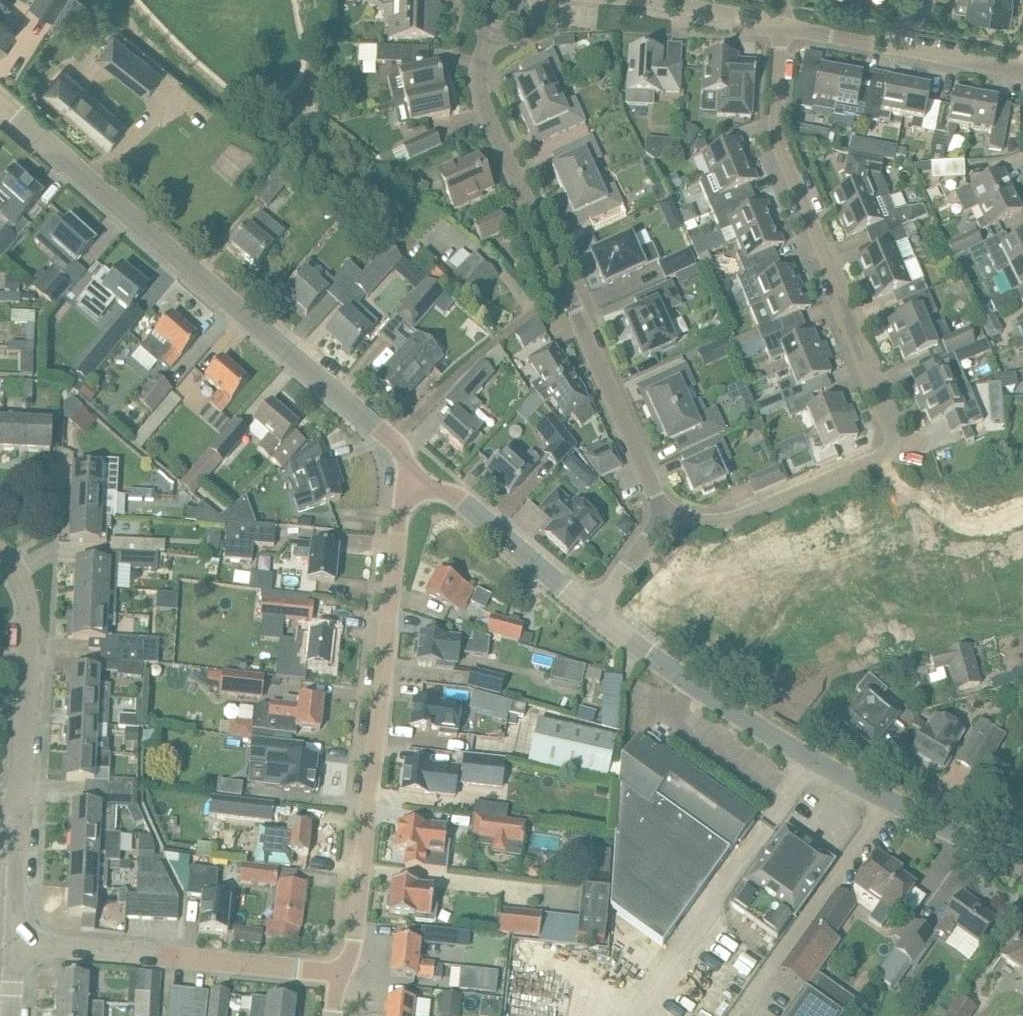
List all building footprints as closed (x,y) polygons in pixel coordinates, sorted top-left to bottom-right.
[(2,0),(0,0),(0,49),(15,33),(0,19),(10,8),(2,0)] [(30,6),(52,20),(64,0),(34,0),(30,6)] [(399,21),(390,21),(389,39),(434,40),(435,15),(439,15),(439,0),(400,0),(399,21)] [(966,13),(1008,21),(1012,0),(968,0),(966,13)] [(914,12),(912,23),(924,24),(925,13),(914,12)] [(163,75),(114,36),(97,57),(145,96),(163,75)] [(376,47),(376,63),(410,64),(410,48),(376,47)] [(650,93),(659,94),(659,92),(679,93),(681,65),(661,64),(662,51),(630,49),(627,92),(628,92),(627,106),(649,107),(650,93)] [(562,73),(553,51),(519,66),(524,77),(514,82),(524,105),(525,106),(557,91),(551,78),(562,73)] [(737,55),(705,53),(702,93),(718,94),(717,115),(751,117),(753,87),(756,62),(737,61),(737,55)] [(802,71),(795,107),(812,111),(813,108),(834,112),(841,72),(842,67),(832,65),(820,63),(818,74),(802,71)] [(438,65),(387,77),(393,102),(405,99),(444,90),(438,65)] [(851,74),(841,72),(834,112),(833,116),(845,119),(846,116),(854,118),(867,121),(872,92),(860,90),(864,71),(852,68),(851,74)] [(127,127),(64,69),(37,100),(55,116),(60,111),(76,126),(79,122),(88,130),(84,134),(104,152),(127,127)] [(884,94),(872,92),(867,121),(880,123),(880,121),(890,123),(891,115),(903,117),(908,84),(899,82),(899,77),(888,75),(884,94)] [(922,131),(934,133),(940,104),(928,102),(931,83),(920,81),(919,86),(908,84),(903,117),(913,118),(911,129),(922,131)] [(949,125),(970,129),(976,96),(966,95),(967,90),(955,87),(952,107),(940,104),(934,133),(933,142),(945,144),(946,135),(947,135),(949,125)] [(444,90),(405,99),(411,125),(450,116),(444,90)] [(562,103),(557,91),(525,106),(524,105),(519,108),(530,132),(546,125),(551,137),(585,122),(574,98),(562,103)] [(976,96),(970,129),(991,133),(988,149),(1001,151),(1008,114),(996,112),(999,95),(987,93),(986,98),(976,96)] [(800,126),(798,139),(808,141),(810,128),(800,126)] [(403,147),(391,153),(398,167),(410,162),(441,148),(434,133),(403,147)] [(684,134),(683,148),(693,144),(695,140),(684,134)] [(601,159),(591,137),(558,152),(563,163),(552,168),(563,191),(563,192),(595,177),(590,164),(601,159)] [(705,142),(693,146),(696,153),(707,148),(705,142)] [(710,176),(744,163),(735,142),(702,155),(710,176)] [(678,153),(679,144),(668,143),(662,148),(661,160),(678,153)] [(884,162),(850,156),(847,172),(848,172),(846,184),(849,184),(850,184),(852,188),(831,196),(839,217),(876,201),(888,196),(881,178),(884,162)] [(492,189),(485,173),(486,168),(484,162),(479,161),(478,158),(462,165),(460,161),(439,171),(456,209),(469,203),(468,200),(492,189)] [(920,164),(921,170),(931,169),(932,180),(965,178),(964,161),(933,163),(920,164)] [(699,181),(704,193),(713,213),(753,196),(749,185),(752,184),(744,163),(710,176),(699,181)] [(21,219),(42,197),(28,185),(32,181),(14,165),(5,176),(8,179),(0,189),(0,196),(11,206),(2,216),(11,224),(6,230),(9,233),(17,241),(29,227),(21,219)] [(292,178),(281,169),(257,198),(268,207),(292,178)] [(1013,191),(1003,171),(962,191),(966,200),(973,197),(978,208),(1013,191)] [(601,190),(595,177),(563,192),(563,191),(557,193),(569,218),(585,211),(589,222),(623,207),(613,185),(601,190)] [(1022,211),(1013,191),(978,208),(984,219),(976,222),(981,231),(1022,211)] [(737,240),(770,226),(761,205),(758,207),(753,196),(713,213),(721,232),(721,233),(732,228),(737,240)] [(876,201),(839,217),(848,237),(874,227),(878,238),(901,228),(902,228),(926,218),(922,205),(894,211),(888,196),(876,201)] [(623,207),(589,222),(593,230),(626,214),(623,207)] [(285,233),(261,213),(249,228),(248,227),(231,247),(256,268),(285,233)] [(508,230),(500,214),(474,225),(482,242),(508,230)] [(55,219),(42,234),(52,243),(62,252),(50,265),(61,275),(64,277),(76,264),(94,243),(84,234),(87,230),(70,215),(62,224),(55,219)] [(745,274),(778,260),(774,249),(779,247),(770,226),(737,240),(742,252),(736,254),(745,274)] [(901,228),(878,238),(883,249),(857,260),(865,280),(902,265),(915,259),(902,228),(901,228)] [(0,235),(0,259),(17,241),(9,233),(6,230),(5,230),(0,235)] [(700,235),(690,239),(698,256),(726,244),(721,233),(721,232),(702,240),(700,235)] [(982,245),(976,232),(947,246),(953,258),(982,245)] [(983,244),(998,275),(1010,268),(1010,269),(1022,262),(1022,238),(1010,244),(1005,234),(983,244)] [(637,253),(631,238),(592,255),(605,285),(644,268),(644,267),(658,261),(652,246),(637,253)] [(402,259),(388,247),(362,275),(354,284),(368,295),(395,266),(402,259)] [(452,276),(426,251),(416,261),(444,287),(450,281),(472,303),(498,277),(475,253),(452,276)] [(695,266),(688,251),(659,264),(666,279),(695,266)] [(902,265),(865,280),(874,301),(900,290),(905,301),(928,292),(915,259),(902,265)] [(752,284),(756,294),(749,297),(747,303),(750,309),(752,308),(796,290),(788,269),(783,271),(778,260),(745,274),(737,278),(741,288),(752,284)] [(1010,269),(1010,268),(998,275),(999,275),(1001,274),(1010,293),(991,303),(996,313),(1022,301),(1016,291),(1022,287),(1022,262),(1010,269)] [(305,273),(285,295),(307,315),(327,293),(325,292),(328,288),(341,299),(354,284),(362,275),(350,264),(333,281),(327,276),(318,285),(305,273)] [(104,269),(77,302),(100,320),(106,312),(115,301),(128,312),(134,304),(147,289),(122,268),(114,277),(104,269)] [(714,272),(707,276),(712,287),(724,282),(721,275),(714,272)] [(6,278),(6,291),(19,292),(19,279),(6,278)] [(55,308),(71,289),(72,289),(59,278),(42,296),(55,308)] [(397,316),(412,331),(445,294),(429,280),(421,289),(397,316)] [(681,305),(671,284),(634,300),(639,311),(624,318),(632,334),(631,334),(632,335),(636,342),(635,342),(635,343),(636,343),(643,360),(676,345),(662,314),(681,305)] [(805,311),(796,290),(752,308),(761,328),(756,330),(757,332),(761,341),(761,342),(784,333),(797,327),(792,316),(805,311)] [(905,302),(902,303),(906,314),(888,322),(894,335),(889,337),(892,344),(944,322),(929,328),(925,318),(937,313),(928,292),(905,301),(905,302)] [(8,304),(8,294),(0,294),(0,304),(8,304)] [(8,294),(8,304),(20,305),(20,295),(8,294)] [(378,323),(360,306),(351,314),(348,312),(327,334),(350,355),(378,323)] [(20,312),(19,324),(35,324),(35,312),(20,312)] [(199,338),(172,314),(154,334),(140,351),(155,364),(159,361),(169,370),(180,357),(181,358),(199,338)] [(1003,331),(995,316),(980,323),(989,339),(1003,331)] [(546,332),(536,319),(523,328),(533,341),(546,332)] [(969,331),(951,339),(944,322),(892,344),(895,350),(899,349),(905,362),(943,345),(948,356),(975,344),(969,331)] [(97,348),(76,373),(78,375),(88,383),(109,358),(129,334),(117,323),(97,348)] [(25,324),(25,343),(32,344),(33,325),(25,324)] [(756,330),(729,341),(734,354),(761,342),(761,341),(757,332),(756,330)] [(795,365),(828,351),(827,349),(819,346),(814,333),(788,344),(784,333),(761,342),(761,343),(753,346),(757,355),(766,351),(771,362),(791,354),(795,365)] [(399,401),(400,402),(441,358),(428,346),(418,337),(377,380),(378,381),(377,384),(384,390),(387,390),(390,393),(389,396),(396,402),(399,401)] [(726,338),(712,344),(719,361),(733,355),(726,338)] [(510,341),(501,348),(505,353),(514,346),(510,341)] [(7,347),(7,352),(20,353),(20,343),(8,343),(7,347)] [(20,343),(20,353),(31,353),(32,344),(25,343),(20,343)] [(560,354),(553,344),(529,361),(541,381),(533,385),(540,394),(572,376),(566,366),(568,365),(561,353),(560,354)] [(831,375),(826,362),(829,354),(828,351),(795,365),(800,375),(776,385),(780,395),(785,406),(812,395),(816,393),(812,382),(831,375)] [(928,379),(915,384),(920,397),(916,399),(919,407),(967,386),(954,355),(924,367),(928,379)] [(209,404),(199,416),(210,425),(222,435),(232,423),(221,413),(231,401),(232,402),(236,397),(249,382),(222,358),(209,373),(205,378),(221,392),(210,404),(209,404)] [(495,375),(483,364),(455,394),(464,402),(439,430),(463,451),(480,433),(468,422),(482,406),(474,398),(495,375)] [(695,387),(685,365),(670,372),(652,380),(657,391),(646,396),(650,404),(646,406),(653,422),(690,405),(684,392),(695,387)] [(194,366),(173,391),(192,406),(204,391),(196,384),(204,374),(194,366)] [(78,375),(68,387),(78,394),(88,383),(78,375)] [(576,383),(572,376),(540,394),(548,403),(554,399),(566,419),(590,404),(584,395),(586,394),(578,382),(576,383)] [(151,413),(170,391),(155,378),(135,400),(151,413)] [(23,381),(22,406),(32,406),(33,382),(23,381)] [(88,383),(79,394),(91,403),(100,392),(88,383)] [(967,386),(919,407),(921,413),(926,411),(931,424),(945,418),(952,434),(983,421),(968,386),(967,386)] [(535,393),(525,403),(536,414),(544,405),(537,395),(535,393)] [(780,395),(772,399),(777,410),(785,406),(780,395)] [(807,411),(815,431),(854,415),(853,412),(845,409),(840,397),(817,406),(812,395),(785,406),(790,418),(807,411)] [(742,399),(747,409),(755,405),(750,396),(742,399)] [(707,413),(701,400),(690,405),(653,422),(660,437),(665,435),(668,444),(679,439),(684,450),(726,431),(716,409),(707,413)] [(305,442),(293,432),(299,425),(272,402),(255,421),(271,435),(258,449),(282,469),(305,442)] [(95,421),(76,405),(65,418),(84,434),(95,421)] [(815,431),(803,436),(810,452),(816,468),(838,458),(834,448),(857,438),(852,425),(855,417),(854,415),(815,431)] [(552,416),(535,429),(549,447),(544,453),(556,465),(575,446),(552,416)] [(27,422),(3,420),(1,451),(26,452),(27,422)] [(248,431),(236,421),(181,484),(193,494),(248,431)] [(51,423),(27,422),(26,452),(50,453),(51,423)] [(786,443),(773,449),(780,464),(793,459),(810,452),(803,436),(786,443)] [(699,448),(681,456),(686,468),(682,470),(694,495),(726,481),(719,466),(731,461),(720,438),(699,448)] [(320,439),(289,464),(299,495),(295,496),(299,510),(315,505),(315,507),(341,499),(336,486),(342,484),(335,463),(329,465),(320,439)] [(586,456),(584,457),(599,477),(600,478),(601,477),(611,472),(612,472),(622,468),(612,445),(605,448),(604,448),(602,444),(585,452),(586,456)] [(499,485),(510,495),(524,480),(528,475),(528,474),(540,460),(530,451),(518,465),(505,453),(486,473),(487,474),(484,477),(496,488),(499,485)] [(571,456),(562,465),(568,470),(573,470),(580,463),(571,456)] [(73,468),(72,492),(117,495),(119,461),(93,460),(93,469),(73,468)] [(786,481),(780,467),(749,480),(755,494),(786,481)] [(117,495),(72,492),(71,516),(111,519),(111,518),(116,518),(117,495)] [(601,525),(576,502),(572,506),(557,492),(540,511),(550,521),(553,518),(557,522),(545,535),(567,555),(579,542),(583,546),(601,525)] [(246,498),(220,519),(225,523),(227,524),(256,526),(246,498)] [(196,524),(225,527),(225,523),(220,519),(202,503),(198,508),(196,524)] [(111,529),(111,519),(71,516),(70,541),(107,543),(107,529),(111,529)] [(227,524),(225,561),(252,562),(253,545),(274,547),(275,527),(256,526),(227,524)] [(846,534),(837,525),(830,532),(839,541),(846,534)] [(110,553),(139,554),(139,540),(111,539),(110,553)] [(311,546),(295,544),(294,558),(311,560),(308,579),(334,582),(338,547),(311,544),(311,546)] [(109,564),(76,562),(75,588),(117,590),(118,565),(109,564)] [(873,571),(864,562),(857,569),(866,578),(873,571)] [(680,591),(663,612),(672,619),(670,621),(681,630),(716,586),(686,563),(670,583),(680,591)] [(473,589),(438,571),(427,594),(462,612),(473,589)] [(251,573),(249,589),(271,591),(273,575),(251,573)] [(117,590),(75,588),(74,613),(109,615),(116,615),(117,590)] [(485,608),(490,594),(477,589),(472,603),(485,608)] [(158,592),(157,609),(177,610),(178,594),(158,592)] [(312,621),(314,604),(262,598),(260,616),(312,621)] [(116,615),(74,613),(73,639),(89,640),(89,650),(100,650),(100,651),(139,653),(140,639),(112,637),(112,628),(115,628),(116,615)] [(508,622),(492,617),(488,633),(519,641),(523,625),(518,624),(519,620),(510,617),(508,622)] [(488,657),(489,638),(461,629),(460,640),(421,636),(420,644),(415,643),(414,655),(418,656),(418,661),(436,663),(435,668),(454,670),(455,665),(457,666),(458,654),(488,657)] [(277,663),(276,678),(305,681),(307,665),(310,666),(330,668),(333,636),(313,634),(309,634),(295,632),(293,643),(280,641),(278,655),(277,663)] [(523,634),(520,643),(531,646),(533,636),(523,634)] [(148,640),(140,639),(139,653),(100,651),(100,659),(115,661),(118,661),(143,663),(157,664),(158,640),(148,640)] [(971,646),(930,656),(935,671),(948,667),(955,691),(982,684),(971,646)] [(555,660),(550,679),(582,686),(586,667),(555,660)] [(118,661),(117,673),(117,676),(142,679),(142,675),(143,663),(118,661)] [(72,669),(70,697),(110,699),(111,700),(111,685),(102,685),(102,673),(102,670),(100,670),(72,669)] [(588,669),(585,681),(600,684),(603,672),(588,669)] [(505,680),(473,671),(469,686),(501,695),(505,680)] [(261,698),(264,678),(208,673),(207,682),(221,684),(220,693),(261,698)] [(618,726),(620,675),(604,675),(602,725),(618,726)] [(887,691),(869,676),(857,691),(863,696),(842,720),(873,746),(899,715),(880,699),(887,691)] [(467,690),(463,707),(496,715),(500,698),(467,690)] [(324,698),(299,696),(298,707),(271,704),(270,706),(261,705),(255,709),(253,730),(296,735),(297,728),(320,730),(324,698)] [(65,709),(70,711),(69,725),(109,727),(110,699),(70,697),(70,700),(65,701),(65,709)] [(461,707),(413,702),(410,727),(439,730),(438,735),(457,737),(458,731),(464,731),(466,712),(461,711),(461,707)] [(135,728),(135,716),(119,715),(118,727),(125,727),(135,728)] [(924,731),(911,754),(929,764),(929,767),(936,772),(940,770),(942,771),(943,769),(946,769),(951,761),(949,758),(964,733),(935,717),(926,732),(924,731)] [(617,738),(538,721),(528,764),(608,782),(617,738)] [(981,721),(958,761),(971,769),(995,729),(981,721)] [(109,727),(69,725),(69,727),(64,728),(63,737),(68,738),(68,753),(108,755),(111,755),(111,754),(108,754),(109,742),(96,741),(96,726),(109,727)] [(135,728),(125,727),(125,741),(134,741),(134,740),(139,740),(139,732),(139,728),(135,728)] [(638,738),(621,763),(618,787),(610,908),(663,946),(755,817),(663,751),(661,754),(638,738)] [(295,744),(253,739),(250,767),(267,769),(266,786),(281,788),(281,790),(313,794),(313,790),(318,791),(320,776),(315,776),(317,760),(293,757),(295,744)] [(111,755),(108,755),(68,753),(66,780),(86,781),(94,782),(94,771),(110,771),(111,755)] [(406,764),(403,791),(423,793),(429,794),(455,797),(457,782),(501,788),(502,778),(503,778),(505,760),(468,756),(457,754),(456,768),(455,769),(443,767),(414,764),(406,763),(406,764)] [(1012,788),(1022,792),(1022,789),(1022,779),(1018,777),(1012,788)] [(134,781),(109,780),(109,794),(133,795),(134,781)] [(218,781),(216,795),(242,798),(243,784),(218,781)] [(133,810),(133,795),(109,794),(108,809),(101,808),(101,805),(73,804),(72,833),(121,835),(121,834),(115,834),(116,809),(133,810)] [(210,799),(209,815),(248,819),(271,822),(273,806),(251,803),(210,799)] [(473,816),(486,818),(488,804),(475,802),(473,816)] [(481,818),(478,840),(507,844),(506,850),(521,852),(525,824),(481,818)] [(312,824),(288,821),(287,832),(259,829),(255,864),(284,867),(286,853),(309,856),(312,824)] [(399,823),(396,850),(407,851),(405,867),(447,871),(448,856),(450,843),(445,843),(447,828),(442,827),(399,823)] [(742,888),(730,906),(777,939),(794,916),(832,863),(785,829),(747,883),(761,893),(757,899),(742,888)] [(574,830),(572,846),(590,848),(592,833),(574,830)] [(120,862),(121,835),(72,833),(71,861),(98,862),(120,862)] [(198,843),(196,857),(210,858),(212,845),(198,843)] [(587,850),(585,885),(609,886),(611,852),(587,850)] [(903,872),(877,853),(854,885),(880,903),(870,919),(882,927),(893,912),(895,914),(915,886),(900,875),(903,872)] [(138,864),(154,864),(155,854),(138,854),(138,864)] [(106,890),(108,862),(98,862),(71,861),(69,888),(97,890),(106,890)] [(139,919),(152,920),(153,897),(166,898),(179,898),(179,897),(178,897),(162,864),(154,864),(138,864),(137,895),(140,895),(139,919)] [(242,865),(239,884),(275,888),(276,882),(278,870),(242,865)] [(199,930),(227,932),(230,901),(216,899),(218,871),(190,868),(188,896),(202,898),(199,930)] [(305,885),(280,882),(275,924),(269,924),(267,938),(296,941),(298,928),(300,928),(305,885)] [(386,910),(390,910),(389,913),(409,916),(414,916),(413,919),(415,921),(433,923),(435,921),(437,905),(435,903),(433,903),(435,887),(426,886),(413,884),(393,882),(391,897),(387,897),(386,910)] [(97,890),(69,888),(68,916),(82,916),(81,930),(94,930),(96,917),(97,890)] [(609,891),(582,888),(576,940),(604,942),(609,891)] [(785,1015),(844,1015),(855,1001),(817,974),(839,943),(833,938),(856,906),(836,892),(813,924),(781,970),(806,987),(785,1015)] [(976,901),(963,892),(944,920),(935,932),(972,958),(981,946),(978,945),(995,921),(973,905),(976,901)] [(125,919),(139,919),(140,895),(137,895),(126,895),(125,919)] [(165,920),(166,898),(153,897),(152,920),(165,920)] [(179,898),(166,898),(165,920),(178,921),(179,898)] [(499,910),(497,934),(539,938),(540,938),(542,916),(542,914),(499,910)] [(876,977),(887,985),(906,958),(913,963),(933,936),(914,923),(876,977)] [(233,941),(261,943),(262,928),(234,927),(233,941)] [(1003,956),(1022,970),(1022,928),(1003,956)] [(427,929),(425,942),(454,946),(455,932),(427,929)] [(420,942),(394,939),(390,975),(417,978),(417,977),(433,978),(435,964),(418,962),(420,942)] [(459,968),(458,991),(497,992),(498,970),(459,968)] [(89,978),(58,976),(57,1002),(104,1004),(87,1003),(89,978)] [(183,990),(169,989),(166,1015),(181,1015),(183,990)] [(195,991),(183,990),(181,1015),(193,1015),(195,991)] [(209,993),(195,991),(193,1015),(206,1015),(209,993)] [(151,994),(136,993),(136,1006),(150,1006),(151,994)] [(229,995),(211,993),(209,1015),(226,1015),(229,995)] [(440,1015),(458,1015),(459,995),(442,994),(441,1001),(440,1015)] [(977,1010),(959,997),(947,1014),(945,1015),(972,1015),(977,1010)] [(295,1002),(252,998),(250,1015),(293,1015),(295,1002)] [(414,1000),(388,998),(386,1015),(413,1015),(414,1000)] [(57,1002),(56,1015),(104,1015),(104,1004),(57,1002)] [(136,1006),(135,1015),(149,1015),(150,1006),(136,1006)]
